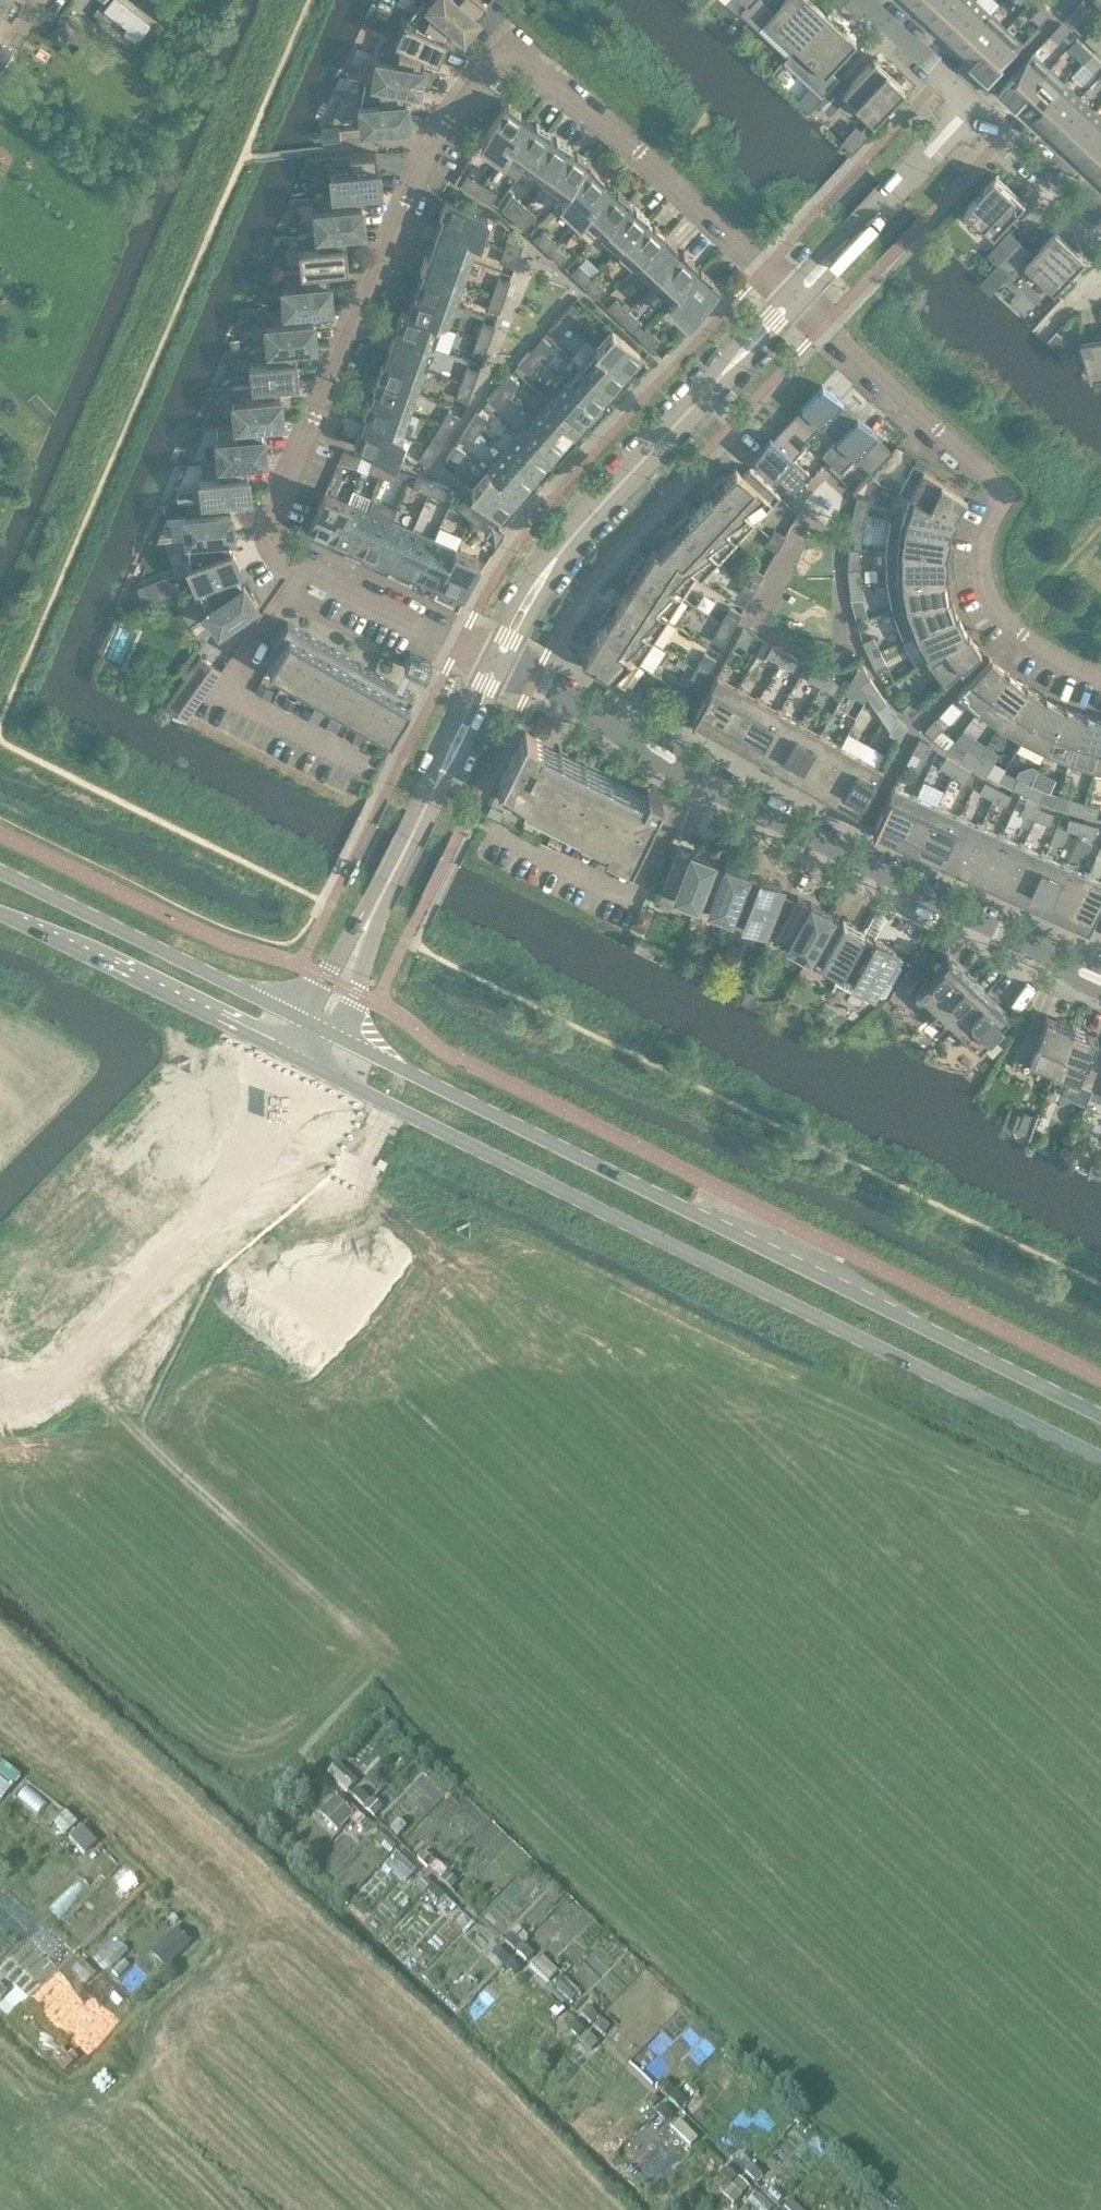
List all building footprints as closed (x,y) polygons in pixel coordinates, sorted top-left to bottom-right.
[(103,8),(126,27),(123,31),(133,39),(137,35),(139,36),(148,25),(117,0),(109,0),(103,8)] [(394,36),(394,37),(424,51),(423,52),(437,58),(447,36),(446,36),(451,24),(452,23),(427,2),(427,1),(426,0),(420,0),(406,17),(404,16),(394,36)] [(427,1),(427,2),(452,23),(451,24),(462,33),(478,15),(477,14),(485,4),(485,5),(486,3),(483,0),(428,0),(427,1)] [(748,19),(765,2),(763,0),(745,0),(747,2),(739,11),(748,19)] [(795,46),(826,13),(825,12),(822,15),(806,0),(783,0),(774,10),(765,2),(748,19),(757,28),(766,19),(795,46)] [(930,17),(946,0),(917,0),(915,2),(930,17)] [(945,31),(974,0),(946,0),(930,17),(945,31)] [(961,45),(991,13),(978,0),(974,0),(945,31),(961,45)] [(1032,15),(1040,23),(1050,13),(1041,4),(1032,15)] [(1065,18),(1074,26),(1084,15),(1075,7),(1065,18)] [(826,13),(795,46),(824,74),(855,40),(843,29),(840,32),(824,17),(827,14),(826,13)] [(973,60),(974,61),(1006,27),(991,13),(961,45),(975,58),(973,60)] [(58,17),(43,35),(59,48),(74,30),(58,17)] [(1051,33),(1060,41),(1069,31),(1061,22),(1051,33)] [(1006,27),(974,61),(975,62),(976,60),(982,65),(980,67),(990,77),(1023,42),(1006,27)] [(1097,47),(1100,42),(1100,34),(1095,28),(1086,37),(1097,47)] [(376,57),(372,79),(404,85),(404,86),(418,89),(422,65),(421,65),(423,52),(424,51),(394,37),(394,36),(388,33),(387,35),(388,35),(378,57),(376,57)] [(1073,51),(1084,61),(1092,52),(1082,42),(1073,51)] [(1016,101),(1017,102),(1049,67),(1033,52),(1001,87),(1011,96),(1013,94),(1018,99),(1016,101)] [(1084,61),(1094,70),(1100,63),(1100,60),(1092,52),(1084,61)] [(872,62),(875,59),(873,57),(842,91),(872,119),(903,85),(891,74),(889,77),(872,62)] [(1020,101),(1034,114),(1065,81),(1049,67),(1017,102),(1018,103),(1020,101)] [(372,79),(365,78),(365,79),(361,103),(359,103),(361,127),(408,123),(406,99),(405,99),(404,86),(404,85),(372,79)] [(1034,114),(1049,128),(1080,96),(1065,81),(1034,114)] [(820,100),(830,111),(844,99),(834,88),(820,100)] [(1049,128),(1065,143),(1095,110),(1080,96),(1049,128)] [(495,161),(496,162),(527,118),(519,112),(520,111),(508,101),(480,140),(500,154),(495,161)] [(1080,157),(1100,134),(1100,115),(1095,110),(1065,143),(1080,157)] [(496,162),(516,176),(548,130),(536,122),(535,123),(527,118),(496,162)] [(322,126),(320,127),(321,130),(322,139),(339,138),(338,129),(337,125),(322,126)] [(522,170),(541,183),(568,144),(556,137),(555,138),(548,133),(549,131),(548,130),(516,176),(517,177),(522,170)] [(1095,171),(1100,165),(1100,134),(1080,157),(1095,171)] [(541,183),(561,197),(588,158),(576,151),(576,152),(568,147),(570,145),(568,144),(541,183)] [(330,170),(332,192),(332,193),(359,191),(359,192),(380,190),(378,166),(376,166),(375,153),(375,151),(331,156),(331,157),(332,157),(333,170),(330,170)] [(553,206),(572,223),(609,184),(602,177),(603,176),(589,161),(590,159),(588,158),(561,197),(553,206)] [(459,184),(474,193),(482,183),(466,173),(459,184)] [(997,173),(980,192),(966,207),(996,234),(1027,201),(1025,200),(1023,202),(1006,187),(1009,184),(997,173)] [(482,183),(474,193),(491,203),(497,192),(482,183)] [(579,217),(596,234),(629,199),(617,190),(616,190),(609,184),(572,223),(573,224),(579,217)] [(314,208),(316,231),(343,229),(343,230),(363,228),(361,204),(360,204),(359,192),(359,191),(332,193),(332,192),(314,194),(314,196),(315,196),(316,208),(314,208)] [(501,208),(513,219),(526,206),(511,192),(501,208)] [(438,222),(437,225),(477,240),(487,214),(443,199),(438,213),(441,214),(439,222),(438,222)] [(596,234),(615,251),(647,216),(635,206),(634,207),(628,201),(629,199),(596,234)] [(526,206),(513,219),(522,228),(535,215),(526,206)] [(615,251),(633,268),(665,233),(653,224),(653,225),(646,219),(648,217),(647,216),(615,251)] [(434,236),(430,245),(471,259),(477,240),(437,225),(433,236),(434,236)] [(298,247),(300,269),(300,270),(326,267),(326,268),(347,266),(345,242),(344,242),(343,230),(343,229),(316,231),(298,232),(298,234),(299,234),(300,246),(298,247)] [(533,238),(547,251),(555,241),(542,229),(533,238)] [(1056,234),(1059,231),(1057,229),(1026,263),(1056,291),(1087,257),(1075,246),(1073,249),(1056,234)] [(1009,230),(988,253),(998,263),(1000,261),(1019,240),(1009,230)] [(633,268),(651,285),(683,250),(683,249),(681,251),(675,245),(675,244),(665,233),(633,268)] [(507,237),(503,246),(520,251),(523,242),(507,237)] [(1000,261),(1012,272),(1031,251),(1019,240),(1000,261)] [(555,241),(547,251),(560,263),(569,254),(555,241)] [(424,253),(419,266),(463,281),(471,259),(430,245),(427,254),(424,253)] [(520,251),(503,246),(498,260),(514,266),(520,251)] [(651,285),(669,301),(700,268),(700,267),(699,268),(693,262),(694,261),(683,250),(651,285)] [(570,272),(583,285),(592,275),(578,263),(570,272)] [(419,276),(414,289),(455,304),(463,281),(419,266),(419,267),(422,268),(419,276)] [(281,285),(283,307),(283,308),(310,306),(331,304),(329,280),(327,281),(326,268),(326,267),(300,270),(300,269),(282,270),(282,272),(284,285),(281,285)] [(700,268),(669,301),(688,319),(719,286),(711,279),(713,277),(700,268)] [(592,275),(583,285),(596,297),(605,288),(592,275)] [(498,276),(492,292),(504,296),(510,280),(498,276)] [(400,308),(400,309),(447,326),(455,304),(414,289),(414,290),(415,290),(412,299),(411,298),(407,311),(400,308)] [(504,296),(492,292),(486,308),(498,312),(504,296)] [(606,306),(619,319),(628,309),(615,297),(606,306)] [(570,302),(559,315),(569,323),(580,310),(570,302)] [(265,323),(267,345),(267,346),(294,344),(294,345),(314,343),(312,319),(311,319),(310,306),(283,308),(283,307),(265,309),(265,310),(266,310),(267,323),(265,323)] [(393,331),(392,332),(433,346),(441,325),(447,327),(447,326),(400,309),(395,322),(396,323),(393,331)] [(628,309),(619,319),(632,331),(641,322),(628,309)] [(569,323),(559,315),(548,327),(558,336),(569,323)] [(482,320),(476,336),(488,340),(494,324),(482,320)] [(637,335),(651,348),(660,339),(646,326),(637,335)] [(611,328),(595,346),(628,375),(629,374),(628,374),(634,367),(636,370),(646,358),(611,328)] [(1058,330),(1048,340),(1059,350),(1068,339),(1058,330)] [(388,345),(385,354),(425,368),(433,346),(392,332),(388,345)] [(488,340),(476,336),(471,352),(483,356),(488,340)] [(232,338),(230,339),(231,341),(231,346),(240,345),(239,337),(232,338)] [(539,337),(528,350),(538,359),(549,346),(539,337)] [(1100,374),(1100,337),(1082,340),(1092,376),(1100,374)] [(249,361),(251,384),(277,382),(277,383),(298,381),(296,357),(295,357),(294,345),(294,344),(267,346),(267,345),(249,347),(249,349),(250,349),(251,361),(249,361)] [(595,346),(580,364),(612,392),(618,385),(619,386),(628,375),(595,346)] [(538,359),(528,350),(517,363),(527,371),(538,359)] [(381,363),(377,376),(418,390),(425,368),(385,354),(382,363),(381,363)] [(580,364),(564,382),(599,412),(608,402),(605,400),(612,392),(580,364)] [(466,365),(460,381),(473,385),(478,369),(466,365)] [(508,373),(497,386),(507,394),(518,381),(508,373)] [(367,396),(366,397),(410,413),(418,390),(377,376),(372,389),(373,389),(370,398),(367,396)] [(473,385),(460,381),(455,397),(467,401),(473,385)] [(232,399),(234,422),(234,423),(261,420),(261,421),(282,419),(280,395),(278,395),(277,383),(277,382),(251,384),(233,385),(233,387),(235,399),(232,399)] [(564,382),(549,400),(581,428),(587,420),(590,423),(599,412),(564,382)] [(819,424),(835,438),(836,439),(856,417),(821,384),(787,420),(806,438),(819,424)] [(507,394),(497,386),(486,398),(495,407),(507,394)] [(365,411),(362,421),(402,435),(410,413),(366,397),(362,410),(365,411)] [(549,400),(533,417),(566,446),(575,435),(574,435),(581,428),(549,400)] [(448,409),(439,423),(450,430),(459,415),(448,409)] [(476,410),(467,424),(478,431),(487,417),(476,410)] [(533,417),(518,435),(550,464),(551,463),(550,462),(556,456),(557,456),(566,446),(533,417)] [(836,439),(835,438),(821,454),(840,471),(854,456),(871,472),(880,462),(891,450),(856,417),(836,439)] [(216,438),(218,460),(218,461),(244,458),(244,459),(265,457),(263,433),(262,434),(261,421),(261,420),(234,423),(234,422),(216,423),(216,425),(217,425),(218,437),(216,438)] [(809,440),(806,438),(787,420),(754,456),(791,490),(808,471),(793,457),(809,440)] [(402,435),(362,421),(359,430),(358,430),(353,444),(394,458),(402,435)] [(450,430),(439,423),(430,437),(441,444),(450,430)] [(478,431),(467,424),(458,439),(469,445),(478,431)] [(518,435),(502,453),(535,481),(535,480),(540,474),(541,474),(550,464),(518,435)] [(417,458),(428,465),(437,450),(426,443),(417,458)] [(445,459),(456,466),(465,451),(454,444),(445,459)] [(338,460),(356,467),(361,455),(343,448),(338,460)] [(502,453),(487,470),(519,498),(525,491),(526,492),(535,481),(502,453)] [(200,476),(202,498),(202,499),(228,497),(228,498),(249,496),(247,472),(246,472),(244,459),(244,458),(218,461),(218,460),(200,461),(200,463),(201,463),(202,476),(200,476)] [(917,458),(914,464),(922,469),(925,463),(917,458)] [(367,471),(383,476),(388,465),(371,459),(367,471)] [(899,491),(908,495),(952,512),(962,493),(922,469),(914,464),(899,491)] [(388,465),(383,476),(399,482),(403,470),(388,465)] [(717,476),(711,482),(754,521),(779,494),(749,466),(742,474),(735,467),(722,481),(717,476)] [(519,498),(487,470),(471,489),(503,517),(513,506),(512,506),(519,498)] [(412,486),(428,492),(433,480),(416,474),(412,486)] [(433,480),(428,492),(444,498),(448,485),(433,480)] [(711,492),(698,505),(736,541),(754,521),(711,482),(706,488),(711,492)] [(329,540),(330,541),(347,501),(325,491),(307,531),(321,537),(321,536),(329,540)] [(856,495),(852,510),(864,513),(868,498),(856,495)] [(908,495),(900,520),(946,532),(952,512),(908,495)] [(456,506),(468,517),(477,507),(464,496),(456,506)] [(185,538),(187,538),(226,534),(233,534),(230,510),(229,510),(228,498),(228,497),(202,499),(202,498),(183,500),(184,502),(185,514),(183,514),(185,538)] [(359,556),(372,562),(390,519),(391,520),(396,508),(373,498),(368,510),(369,510),(352,549),(361,553),(359,556)] [(343,545),(352,549),(369,510),(368,510),(347,501),(330,541),(343,546),(343,545)] [(161,503),(158,503),(159,508),(159,511),(170,509),(169,502),(161,503)] [(681,514),(676,520),(718,559),(736,541),(698,505),(686,519),(681,514)] [(477,507),(468,517),(481,528),(490,518),(477,507)] [(864,513),(852,510),(849,525),(861,528),(864,513)] [(890,518),(885,549),(943,552),(946,532),(900,520),(890,518)] [(394,568),(395,568),(412,529),(391,520),(390,519),(372,562),(385,567),(386,564),(394,567),(394,568)] [(675,530),(660,547),(695,575),(700,579),(718,559),(676,520),(670,526),(675,530)] [(765,543),(776,550),(785,535),(773,528),(765,543)] [(415,580),(416,580),(434,538),(412,529),(395,568),(408,574),(408,573),(416,577),(415,580)] [(197,584),(234,571),(240,569),(232,546),(231,547),(226,534),(187,538),(189,562),(187,562),(196,585),(197,584)] [(848,536),(848,547),(860,547),(860,548),(860,537),(848,536)] [(436,589),(437,589),(455,547),(434,538),(416,580),(428,586),(430,582),(438,586),(436,589)] [(637,558),(633,565),(681,596),(695,575),(660,547),(658,549),(653,546),(643,562),(637,558)] [(455,547),(437,589),(450,595),(451,592),(461,596),(478,557),(455,547)] [(885,549),(886,579),(943,573),(943,552),(885,549)] [(847,556),(846,568),(859,567),(859,556),(847,556)] [(634,575),(624,590),(667,618),(681,596),(633,565),(628,571),(634,575)] [(738,590),(750,597),(763,573),(752,566),(738,590)] [(846,568),(848,583),(860,582),(859,567),(846,568)] [(234,571),(197,584),(206,607),(204,608),(217,628),(256,601),(242,581),(241,582),(234,571)] [(172,573),(137,586),(144,604),(179,591),(172,573)] [(886,579),(892,609),(947,594),(943,573),(886,579)] [(860,582),(848,583),(850,598),(862,597),(860,582)] [(608,602),(604,608),(652,640),(667,618),(624,590),(614,605),(608,602)] [(903,638),(912,634),(955,613),(947,594),(892,609),(903,638)] [(711,638),(722,645),(741,612),(730,606),(711,638)] [(638,662),(652,640),(604,608),(600,615),(605,619),(595,634),(638,662)] [(912,634),(926,658),(965,631),(955,613),(912,634)] [(413,693),(401,687),(287,621),(264,661),(265,662),(266,659),(270,661),(269,664),(390,734),(413,693)] [(735,641),(745,647),(753,633),(742,627),(735,641)] [(965,631),(926,658),(945,681),(979,648),(965,631)] [(623,685),(638,662),(595,634),(585,649),(580,646),(575,653),(623,685)] [(861,640),(868,654),(879,649),(872,635),(861,640)] [(765,654),(778,662),(784,651),(771,644),(765,654)] [(879,649),(868,654),(874,668),(885,663),(879,649)] [(403,664),(411,667),(424,674),(430,661),(409,651),(403,664)] [(784,651),(778,662),(792,669),(798,659),(784,651)] [(686,684),(697,690),(715,658),(704,652),(686,684)] [(198,654),(161,706),(183,721),(219,669),(198,654)] [(956,692),(977,709),(1006,671),(988,656),(956,692)] [(806,678),(819,685),(826,674),(812,667),(806,678)] [(977,709),(999,724),(1024,684),(1006,671),(977,709)] [(690,719),(712,731),(738,685),(716,673),(690,719)] [(826,674),(819,685),(833,693),(839,682),(826,674)] [(858,683),(867,696),(877,689),(869,676),(858,683)] [(259,683),(255,691),(269,698),(273,690),(259,683)] [(999,724),(1021,737),(1044,696),(1024,684),(999,724)] [(712,731),(732,743),(758,697),(738,685),(712,731)] [(609,706),(612,702),(617,694),(607,687),(599,699),(609,706)] [(877,689),(867,696),(875,709),(886,702),(877,689)] [(286,695),(281,704),(290,709),(295,700),(286,695)] [(901,707),(909,716),(921,705),(912,696),(901,707)] [(1021,737),(1045,749),(1064,706),(1044,696),(1021,737)] [(669,714),(677,719),(680,720),(689,703),(678,697),(669,714)] [(732,743),(753,754),(779,709),(758,697),(732,743)] [(942,709),(950,719),(962,708),(954,698),(942,709)] [(315,705),(308,717),(318,722),(325,710),(315,705)] [(304,706),(299,713),(307,718),(311,710),(304,706)] [(1045,749),(1069,759),(1085,714),(1064,706),(1045,749)] [(753,754),(773,766),(799,720),(779,709),(753,754)] [(1094,767),(1100,742),(1100,719),(1085,714),(1069,759),(1094,767)] [(330,717),(325,726),(335,732),(340,722),(330,717)] [(924,729),(933,737),(943,725),(934,717),(924,729)] [(888,732),(899,738),(906,725),(896,719),(888,732)] [(773,766),(794,778),(820,732),(799,720),(773,766)] [(357,730),(351,740),(359,744),(365,734),(357,730)] [(656,805),(655,805),(539,748),(542,742),(525,730),(497,787),(532,805),(530,810),(630,859),(656,805)] [(794,778),(814,789),(840,743),(820,732),(794,778)] [(911,750),(922,756),(929,742),(918,737),(911,750)] [(814,789),(835,801),(861,755),(840,743),(814,789)] [(959,756),(972,765),(979,754),(966,746),(959,756)] [(938,765),(950,773),(957,763),(945,754),(938,765)] [(979,754),(972,765),(985,773),(992,763),(979,754)] [(861,755),(835,801),(856,813),(882,767),(861,755)] [(957,763),(950,773),(964,782),(970,771),(957,763)] [(1011,787),(1025,793),(1030,782),(1016,776),(1011,787)] [(978,790),(992,798),(997,787),(984,779),(978,790)] [(1030,782),(1025,793),(1039,799),(1044,788),(1030,782)] [(871,831),(894,841),(916,793),(893,783),(871,831)] [(997,787),(992,798),(1005,805),(1011,794),(997,787)] [(656,799),(657,800),(658,801),(661,795),(647,788),(644,794),(645,794),(645,793),(656,799)] [(894,841),(915,851),(937,803),(916,793),(894,841)] [(1066,809),(1081,813),(1085,801),(1069,797),(1066,809)] [(1020,812),(1034,817),(1039,806),(1025,800),(1020,812)] [(1085,801),(1081,813),(1095,817),(1099,805),(1085,801)] [(915,851),(937,861),(959,813),(937,803),(915,851)] [(488,805),(484,814),(497,820),(501,812),(488,805)] [(1039,806),(1034,817),(1049,823),(1053,811),(1039,806)] [(937,861),(958,871),(980,823),(959,813),(937,861)] [(1065,828),(1079,832),(1082,820),(1068,816),(1065,828)] [(1082,820),(1079,832),(1094,836),(1098,824),(1082,820)] [(958,871),(979,880),(1001,833),(980,823),(958,871)] [(979,880),(1001,890),(1023,843),(1001,833),(979,880)] [(1001,890),(1022,900),(1044,852),(1023,843),(1001,890)] [(696,902),(696,900),(712,859),(713,857),(690,849),(690,850),(678,845),(676,845),(660,887),(662,887),(674,891),(673,893),(696,902)] [(1022,900),(1044,910),(1066,862),(1044,852),(1022,900)] [(731,913),(746,872),(747,871),(724,862),(724,863),(712,859),(696,900),(708,904),(707,906),(730,915),(731,913)] [(1044,910),(1065,920),(1087,872),(1066,862),(1044,910)] [(746,872),(731,913),(742,917),(742,919),(764,928),(766,923),(772,926),(786,895),(778,891),(781,884),(758,875),(758,876),(746,872)] [(1065,920),(1087,930),(1100,901),(1100,878),(1087,872),(1065,920)] [(808,954),(809,952),(830,914),(831,913),(810,901),(809,902),(798,896),(797,895),(795,899),(786,895),(772,926),(778,929),(775,934),(777,935),(777,934),(788,940),(787,942),(808,954)] [(640,910),(636,922),(645,925),(649,916),(647,913),(640,910)] [(819,960),(840,971),(840,972),(862,931),(863,930),(842,919),(841,920),(830,914),(809,952),(820,958),(819,960)] [(834,981),(835,981),(867,999),(872,990),(881,994),(885,993),(901,965),(899,964),(902,957),(893,952),(895,948),(874,936),(873,937),(862,931),(840,972),(840,971),(834,981)] [(932,1007),(933,1009),(967,973),(955,962),(953,963),(946,957),(948,955),(947,954),(913,990),(916,992),(918,990),(934,1005),(932,1007)] [(951,1026),(953,1027),(987,991),(975,980),(973,982),(966,975),(967,973),(933,1009),(935,1010),(937,1007),(954,1023),(951,1026)] [(987,991),(953,1027),(954,1028),(956,1026),(968,1037),(966,1039),(973,1046),(1007,1010),(994,998),(992,1000),(985,994),(987,991)] [(1051,1072),(1052,1072),(1071,1023),(1056,1017),(1055,1021),(1030,1012),(1010,1065),(1015,1067),(1018,1058),(1052,1070),(1051,1072)] [(1088,1096),(1100,1061),(1100,1040),(1084,1034),(1086,1030),(1072,1025),(1072,1023),(1071,1023),(1052,1072),(1087,1085),(1083,1094),(1088,1096)] [(989,1033),(979,1044),(992,1056),(1002,1045),(989,1033)] [(1088,1096),(1092,1098),(1096,1089),(1100,1091),(1100,1061),(1088,1096)] [(1010,1128),(1028,1134),(1027,1135),(1028,1135),(1037,1112),(1036,1112),(1035,1114),(1023,1109),(1022,1113),(1017,1111),(1010,1128)] [(19,1771),(0,1758),(0,1800),(19,1771)] [(334,1763),(323,1775),(343,1793),(354,1782),(334,1763)] [(28,1784),(17,1797),(37,1813),(48,1801),(28,1784)] [(355,1789),(348,1796),(360,1808),(367,1801),(355,1789)] [(331,1798),(316,1813),(335,1832),(351,1817),(331,1798)] [(369,1800),(361,1809),(371,1818),(379,1810),(369,1800)] [(355,1815),(348,1822),(358,1832),(365,1825),(355,1816),(355,1815)] [(395,1821),(386,1830),(394,1838),(403,1828),(395,1821)] [(81,1826),(68,1838),(83,1854),(96,1842),(81,1826)] [(395,1853),(387,1865),(408,1879),(416,1866),(395,1853)] [(420,1854),(414,1861),(424,1870),(430,1863),(420,1854)] [(433,1862),(426,1869),(437,1880),(443,1873),(433,1862)] [(444,1873),(437,1881),(448,1891),(455,1884),(444,1873)] [(422,1880),(415,1887),(422,1893),(428,1886),(422,1880)] [(431,1887),(425,1894),(436,1904),(442,1898),(431,1887)] [(442,1899),(437,1905),(444,1913),(450,1906),(442,1899)] [(515,1927),(502,1941),(513,1952),(526,1938),(515,1927)] [(174,1929),(149,1954),(164,1969),(189,1944),(174,1929)] [(11,1944),(0,1933),(0,1956),(11,1944)] [(521,1944),(514,1951),(525,1962),(532,1955),(521,1944)] [(496,1948),(489,1955),(500,1966),(507,1959),(496,1948)] [(540,1955),(529,1966),(546,1983),(557,1972),(540,1955)] [(508,1959),(501,1967),(512,1977),(519,1970),(508,1959)] [(44,2019),(71,1992),(60,1980),(33,2008),(44,2019)] [(8,1993),(0,1986),(0,2002),(8,1993)] [(557,2005),(549,2014),(555,2020),(564,2012),(557,2005)] [(587,2008),(580,2015),(589,2024),(596,2017),(587,2008)] [(573,2021),(566,2028),(577,2039),(584,2032),(573,2021)] [(585,2033),(577,2041),(589,2053),(597,2044),(585,2033)] [(661,2080),(655,2087),(665,2097),(672,2090),(661,2080)] [(673,2091),(666,2098),(677,2109),(684,2102),(673,2091)] [(650,2097),(646,2101),(654,2109),(658,2104),(650,2097)] [(660,2105),(653,2113),(663,2122),(670,2115),(660,2105)] [(677,2121),(670,2129),(688,2147),(696,2140),(677,2121)]
